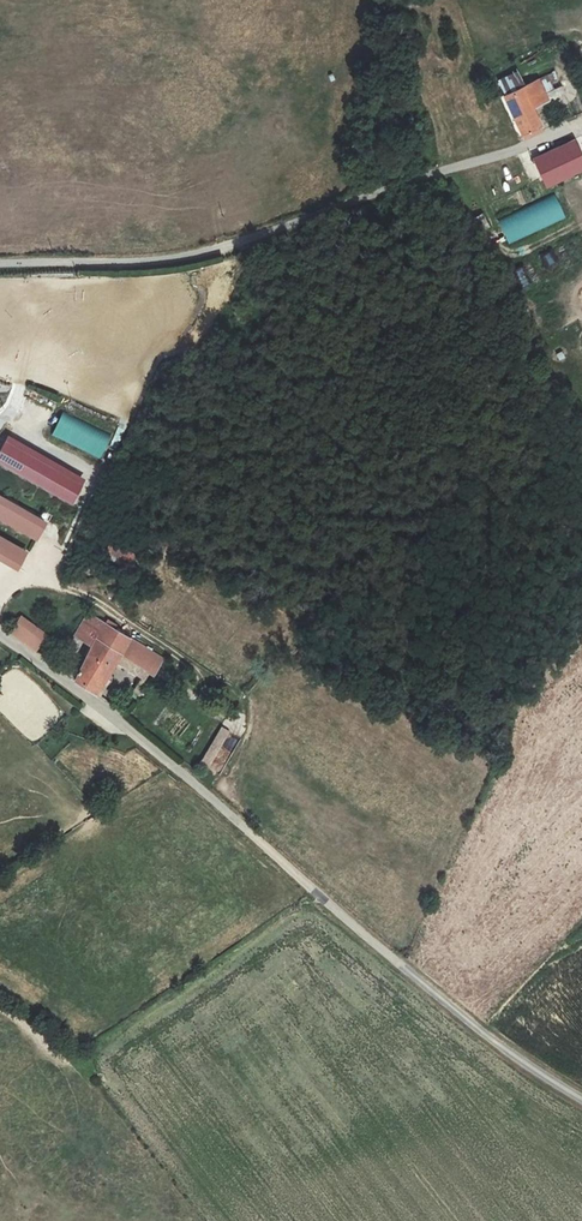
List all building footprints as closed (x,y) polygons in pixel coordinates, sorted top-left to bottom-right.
[(502,92),(521,85),(516,70),(496,78),(502,92)] [(540,79),(521,85),(502,92),(520,138),(532,133),(530,127),(540,124),(535,108),(552,102),(540,79)] [(567,140),(532,159),(540,175),(575,157),(567,140)] [(555,195),(497,219),(507,245),(566,220),(555,195)] [(534,263),(517,272),(524,287),(542,279),(534,263)] [(112,432),(63,410),(51,435),(101,457),(112,432)] [(9,434),(0,451),(0,461),(75,505),(85,478),(9,434)] [(39,540),(49,519),(0,495),(0,521),(39,540)] [(20,570),(30,550),(0,535),(0,560),(20,570)] [(134,552),(115,544),(110,557),(128,564),(134,552)] [(93,691),(102,677),(115,661),(130,672),(146,649),(92,612),(78,634),(95,646),(74,676),(93,691)] [(24,614),(13,629),(43,651),(54,636),(24,614)] [(163,662),(146,649),(130,672),(141,679),(146,673),(152,677),(163,662)] [(138,696),(152,677),(146,673),(141,679),(133,691),(138,696)] [(108,681),(102,677),(93,691),(97,695),(108,681)] [(219,726),(204,750),(212,755),(227,730),(219,726)] [(204,750),(197,762),(205,766),(212,755),(204,750)]
